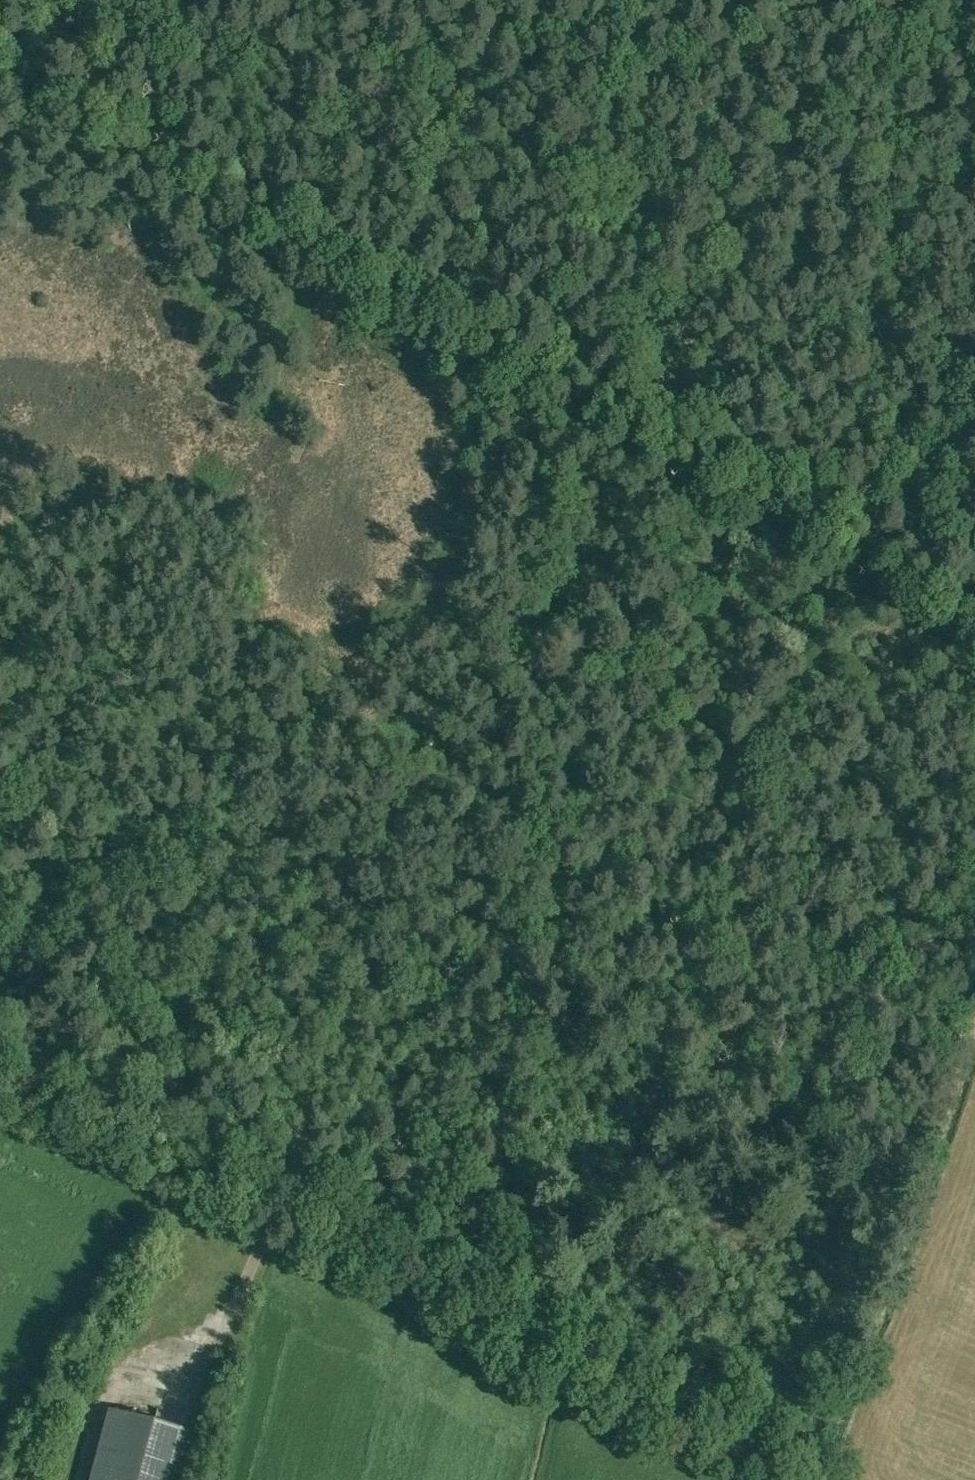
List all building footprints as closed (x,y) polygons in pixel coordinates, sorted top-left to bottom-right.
[(106,1410),(88,1479),(183,1479),(195,1433),(106,1410)]
